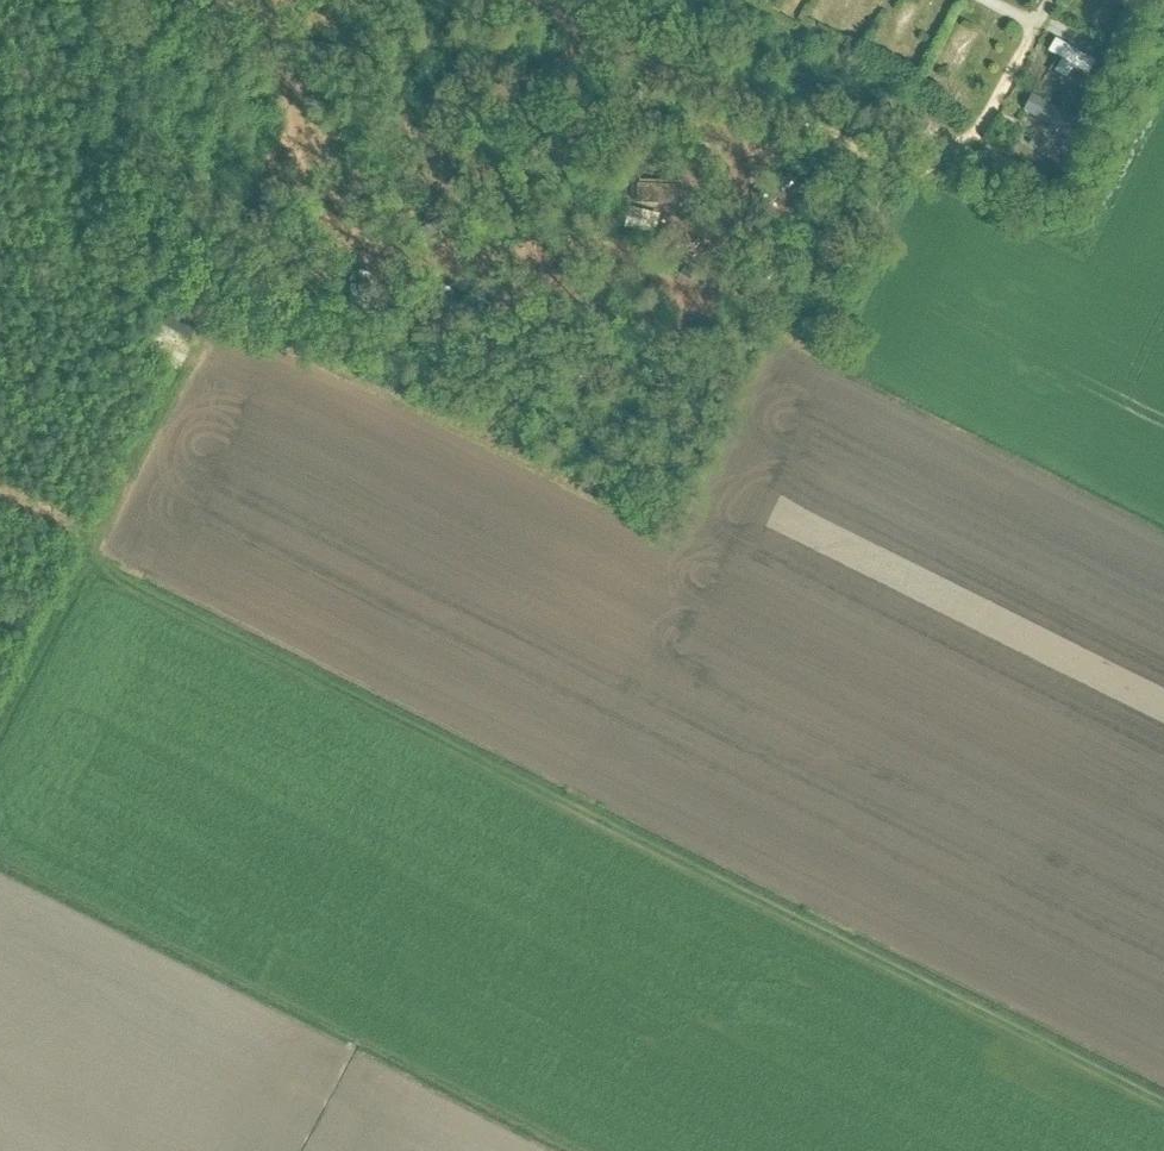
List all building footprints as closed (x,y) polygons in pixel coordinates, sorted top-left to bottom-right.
[(831,0),(807,0),(800,20),(822,27),(831,0)] [(894,57),(889,72),(907,77),(912,63),(894,57)]
